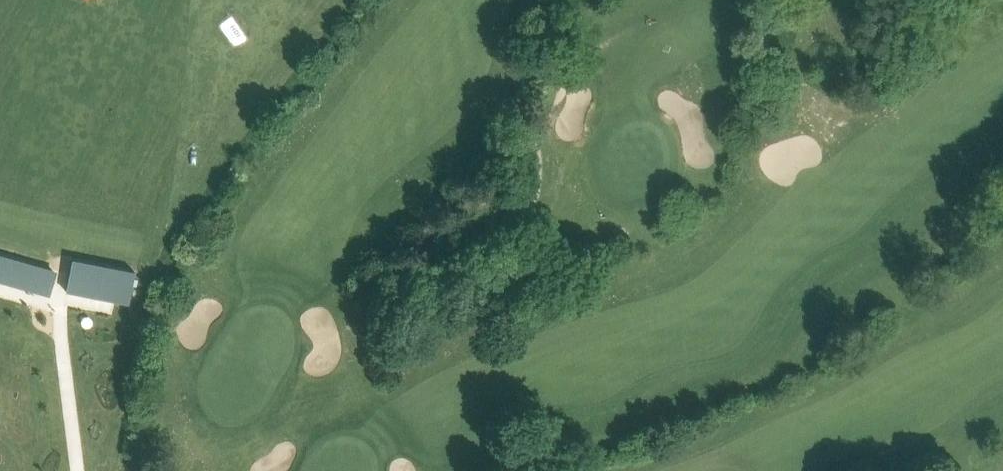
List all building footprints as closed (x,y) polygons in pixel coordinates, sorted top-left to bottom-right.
[(57,272),(0,256),(0,282),(50,296),(57,272)] [(73,260),(67,292),(129,304),(135,273),(73,260)]
